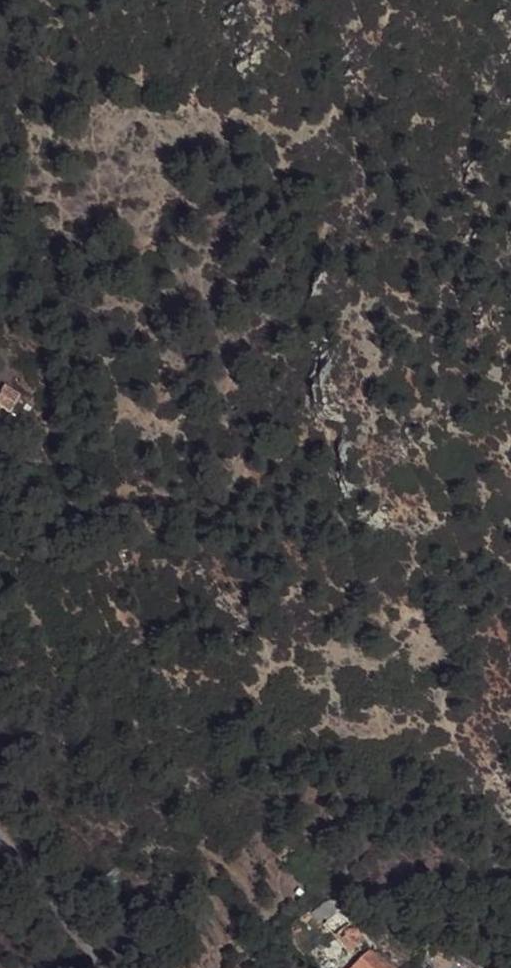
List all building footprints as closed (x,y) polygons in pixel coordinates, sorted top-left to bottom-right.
[(7,380),(15,367),(2,359),(0,363),(0,377),(7,380)] [(310,899),(354,940),(367,925),(324,885),(310,899)] [(398,963),(370,939),(363,947),(358,943),(352,950),(357,955),(344,967),(393,967),(398,963)]
